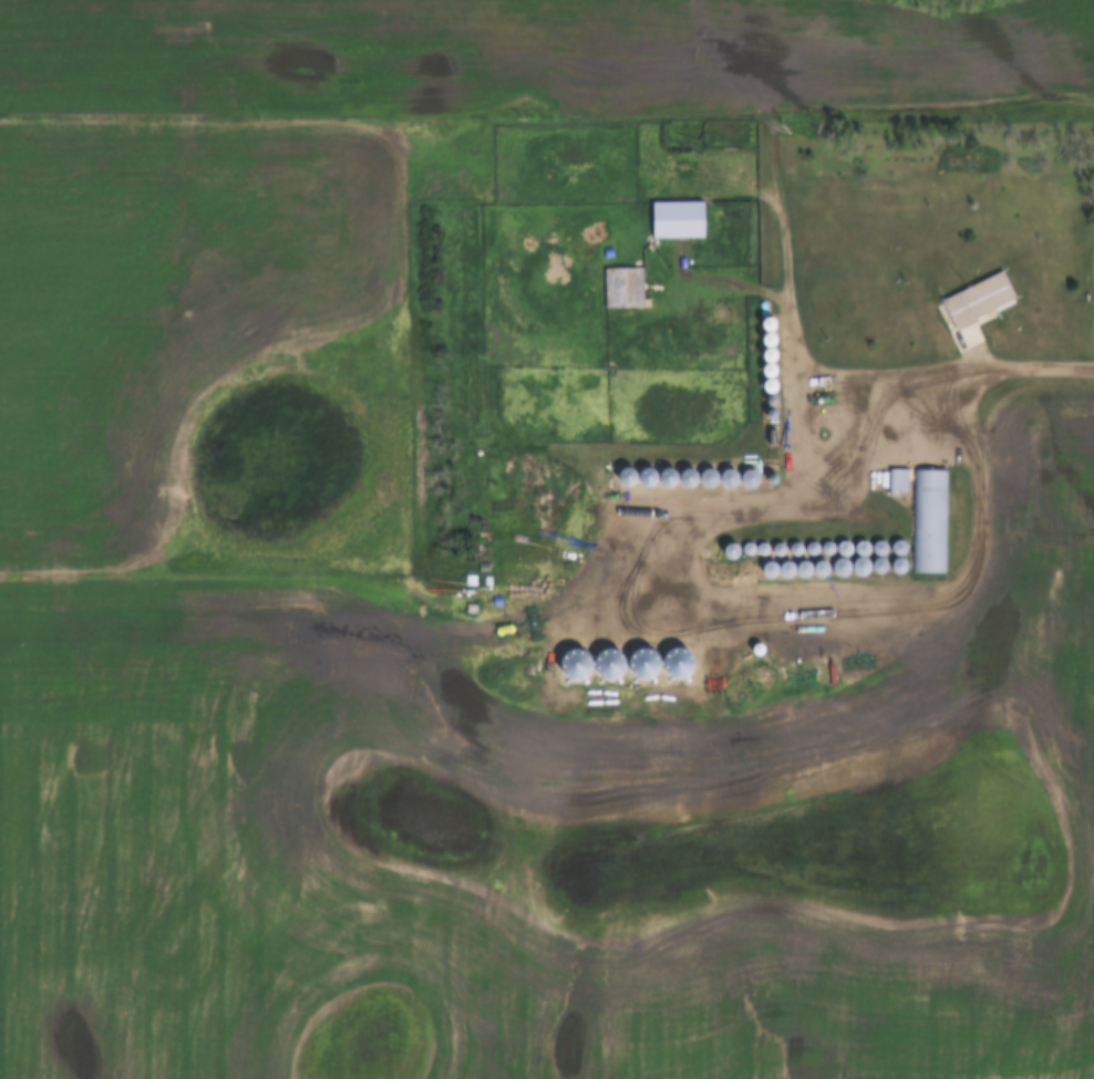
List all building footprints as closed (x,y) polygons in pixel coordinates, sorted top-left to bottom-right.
[(702,200),(649,200),(649,237),(702,237),(702,200)] [(604,307),(643,307),(643,267),(604,267),(604,307)] [(1001,271),(940,300),(954,329),(1015,300),(1001,271)] [(945,470),(913,470),(912,572),(945,572),(945,470)]
